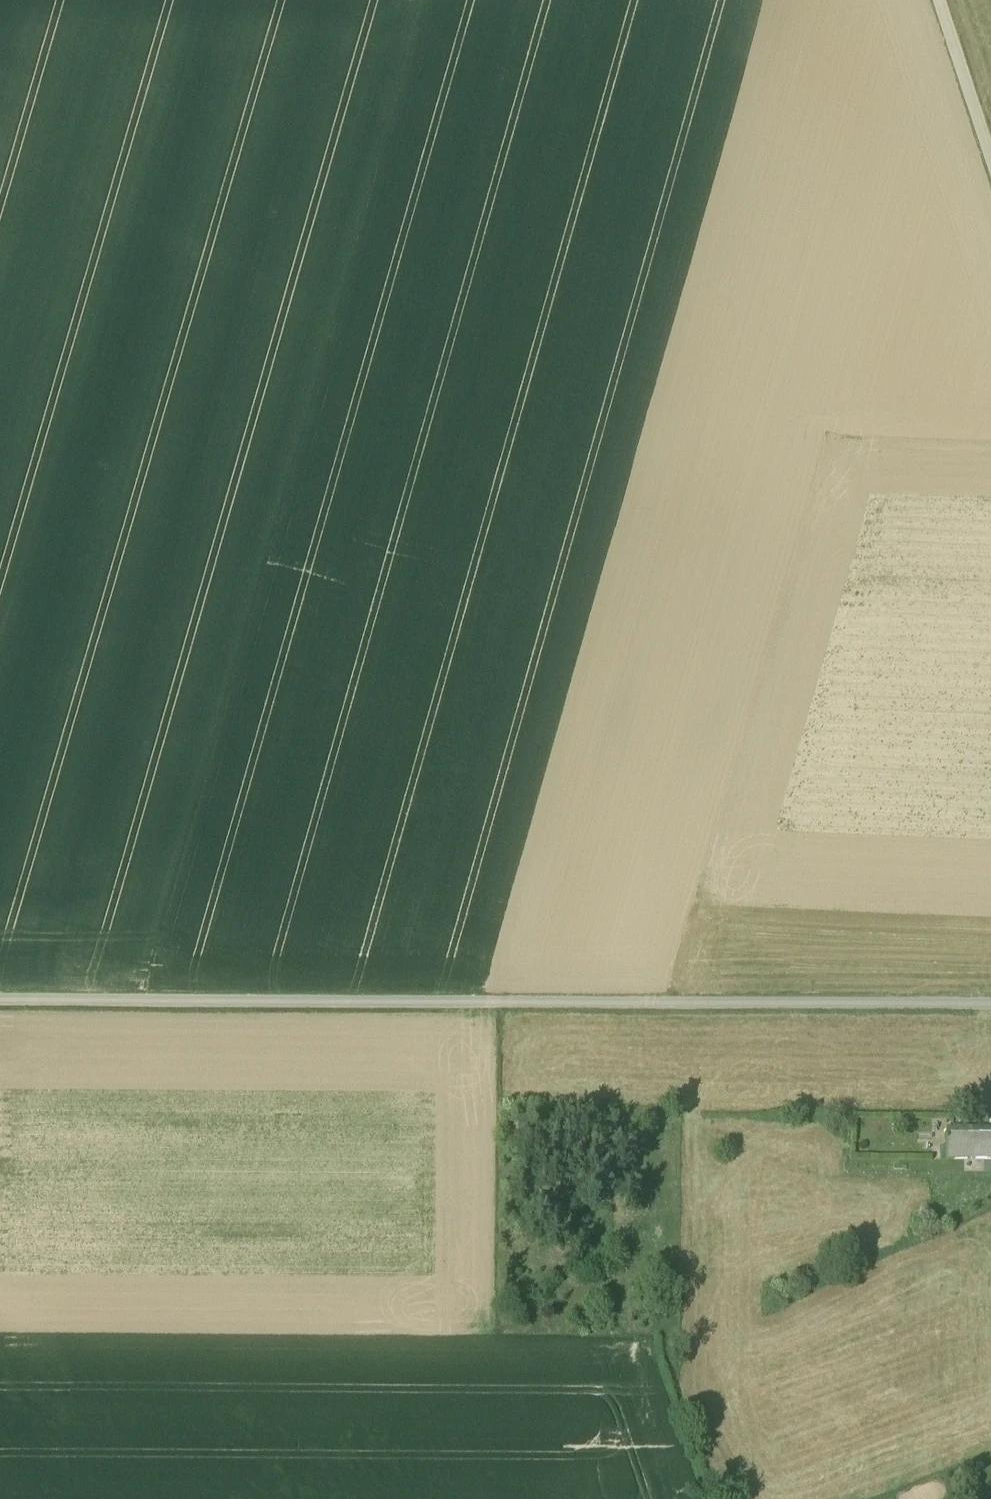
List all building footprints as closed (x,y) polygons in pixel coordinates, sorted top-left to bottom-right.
[(947,1129),(947,1160),(990,1160),(990,1129),(947,1129)]
